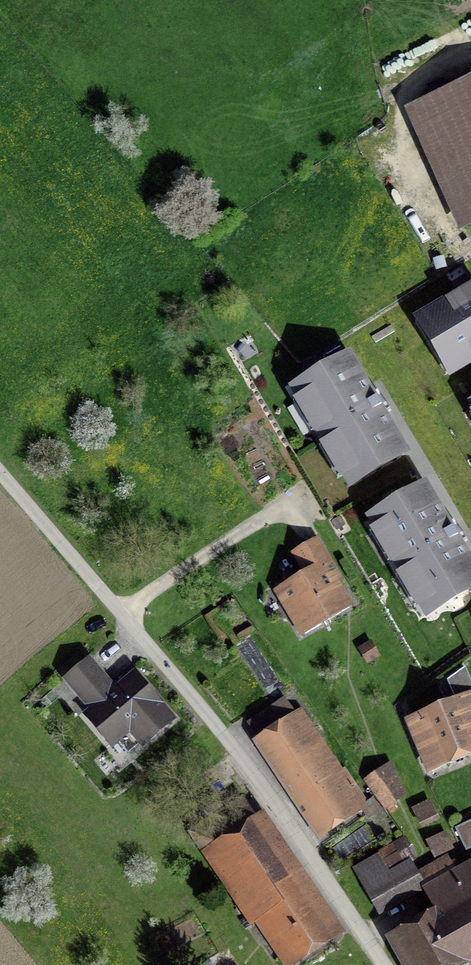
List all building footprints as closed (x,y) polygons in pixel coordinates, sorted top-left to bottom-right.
[(424,106),(470,212),(470,86),(424,106)] [(425,317),(455,371),(470,362),(470,291),(425,317)] [(295,389),(352,485),(404,454),(374,404),(347,358),(295,389)] [(372,518),(431,613),(470,588),(470,562),(452,532),(424,486),(372,518)] [(298,556),(268,575),(302,629),(358,594),(314,524),(288,540),(298,556)] [(92,645),(62,670),(87,700),(81,705),(113,743),(131,728),(143,743),(181,712),(135,657),(115,673),(92,645)] [(288,682),(239,715),(320,834),(369,801),(288,682)] [(405,718),(425,766),(470,747),(470,691),(405,718)] [(390,762),(368,777),(386,804),(408,789),(390,762)] [(195,858),(274,964),(294,964),(337,934),(251,817),(195,858)] [(455,826),(466,848),(470,846),(470,819),(455,826)] [(378,913),(425,887),(442,917),(395,942),(408,964),(456,964),(470,956),(470,862),(454,872),(448,859),(419,875),(400,841),(352,867),(378,913)]
